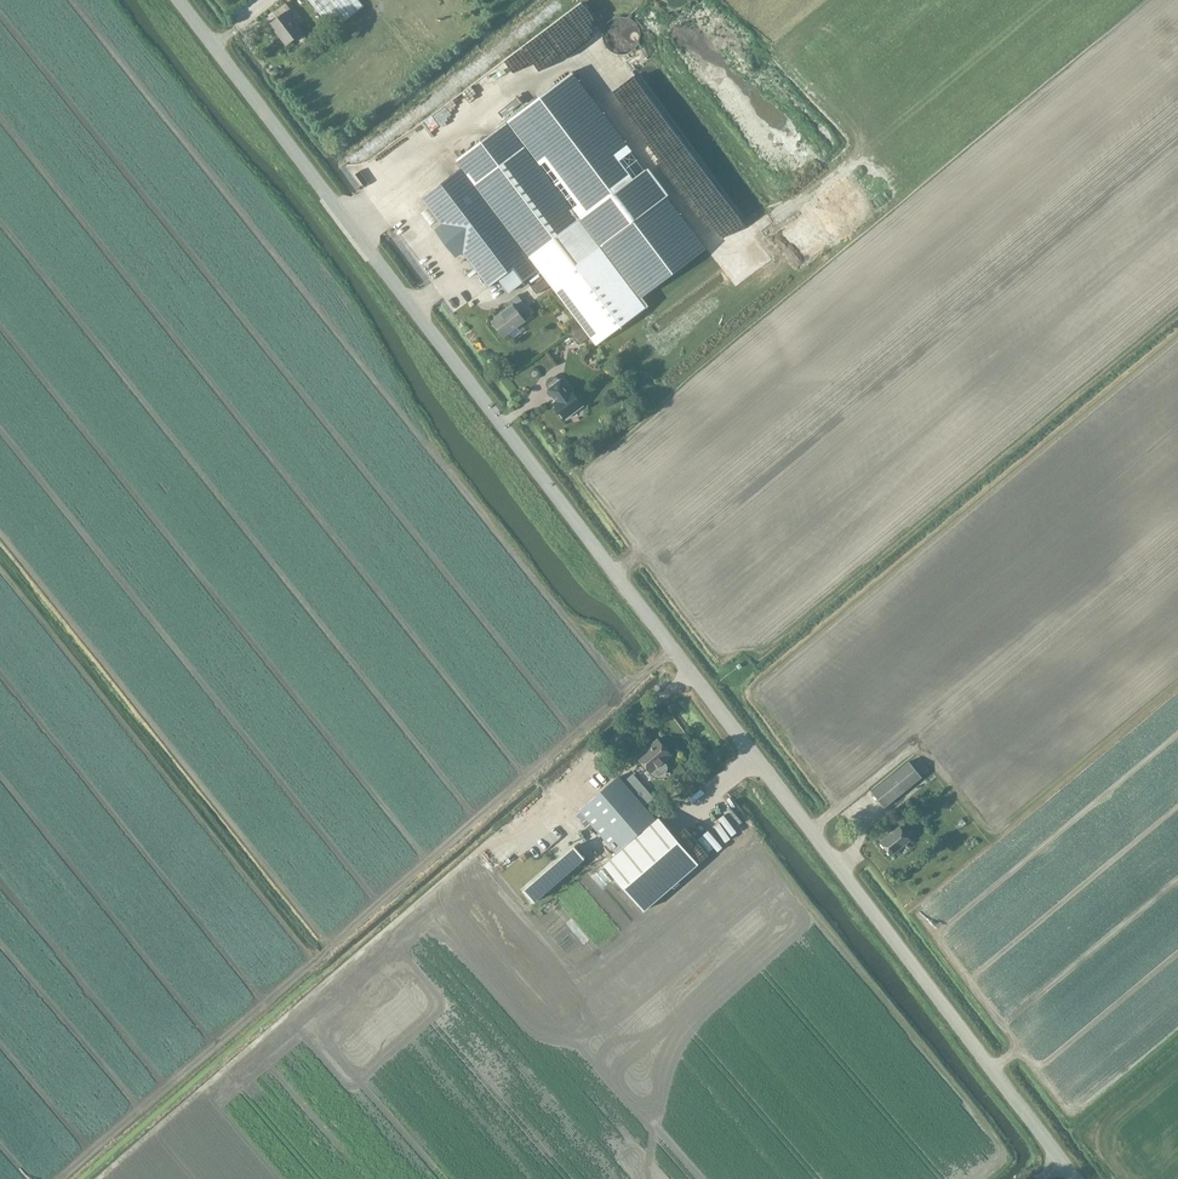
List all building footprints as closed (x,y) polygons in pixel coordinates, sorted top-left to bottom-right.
[(358,0),(307,0),(333,30),(362,5),(358,0)] [(287,44),(302,32),(287,12),(290,9),(286,3),(274,12),(278,18),(272,23),(281,35),(280,36),(287,44)] [(634,37),(635,34),(634,31),(633,28),(632,25),(629,22),(627,20),(624,19),(622,18),(618,17),(614,18),(611,19),(608,20),(606,22),(604,25),(602,28),(601,31),(601,34),(601,37),(602,40),(603,42),(605,45),(609,48),(611,50),(614,51),(618,51),(622,51),(624,50),(626,49),(629,46),(632,44),(633,41),(634,37)] [(566,18),(480,73),(488,85),(503,76),(513,92),(571,55),(566,47),(577,39),(581,47),(588,42),(580,30),(576,33),(566,18)] [(706,248),(572,72),(454,161),(461,169),(422,198),(444,222),(435,229),(456,256),(462,251),(489,286),(499,279),(509,292),(526,279),(537,294),(550,284),(581,324),(590,336),(596,345),(649,305),(642,296),(706,248)] [(521,315),(529,309),(518,295),(507,302),(510,306),(499,314),(500,316),(492,321),(503,336),(525,320),(521,315)] [(578,344),(590,336),(581,324),(569,333),(578,344)] [(571,389),(569,390),(561,379),(548,389),(556,401),(553,403),(565,419),(583,405),(571,389)] [(696,694),(701,690),(691,680),(687,684),(696,694)] [(697,695),(691,701),(704,716),(710,710),(697,695)] [(651,774),(653,772),(655,775),(657,776),(662,776),(666,772),(667,770),(667,768),(666,765),(664,763),(672,755),(658,740),(637,758),(651,774)] [(885,808),(905,791),(922,777),(908,761),(872,792),(885,808)] [(655,819),(630,791),(618,776),(580,810),(616,852),(655,819)] [(603,864),(644,911),(698,864),(658,818),(656,820),(655,819),(616,852),(603,864)] [(712,826),(727,840),(732,835),(717,821),(712,826)] [(574,835),(588,842),(593,833),(578,826),(574,835)] [(880,843),(891,855),(909,840),(899,827),(880,843)] [(575,846),(524,890),(534,902),(585,858),(575,846)]
